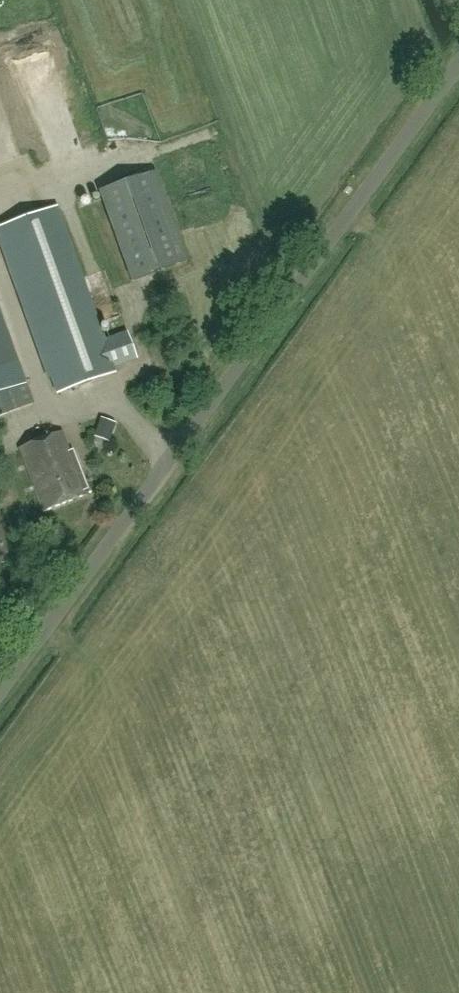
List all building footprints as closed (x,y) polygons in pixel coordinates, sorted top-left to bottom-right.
[(187,260),(155,171),(99,191),(132,280),(187,260)] [(0,227),(0,233),(59,394),(114,373),(112,368),(137,358),(128,333),(101,343),(52,208),(0,227)] [(18,364),(0,316),(0,416),(32,404),(18,364)] [(62,432),(19,448),(43,512),(87,496),(85,490),(87,489),(72,451),(70,452),(62,432)] [(0,517),(0,564),(15,559),(0,517)]
